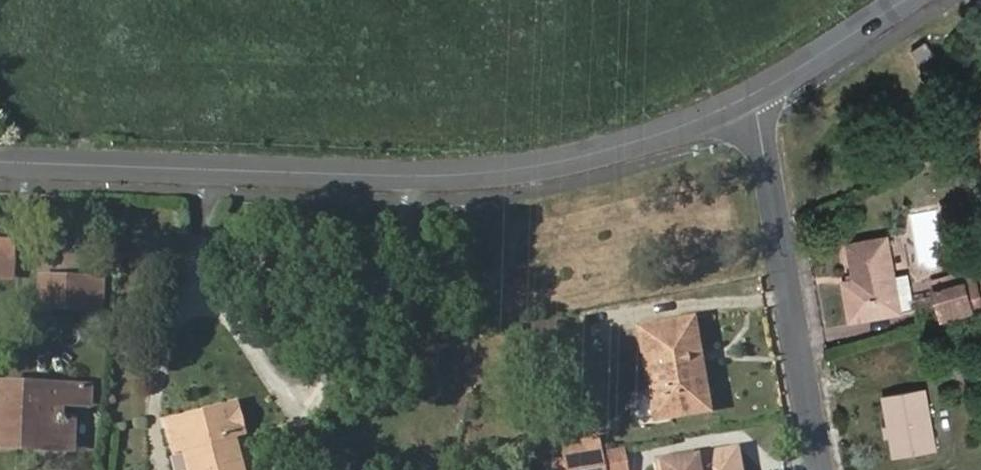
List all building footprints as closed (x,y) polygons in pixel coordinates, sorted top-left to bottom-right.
[(923,64),(938,55),(929,41),(914,49),(923,64)] [(941,164),(949,161),(944,151),(936,155),(941,164)] [(898,285),(888,237),(849,244),(856,279),(847,281),(853,318),(916,307),(912,282),(898,285)] [(12,239),(0,238),(0,255),(11,256),(12,239)] [(11,277),(11,256),(0,255),(0,277),(11,277)] [(96,304),(97,274),(39,271),(38,302),(96,304)] [(942,280),(945,291),(973,284),(970,272),(942,280)] [(96,304),(101,305),(104,274),(97,274),(96,304)] [(952,320),(980,312),(973,284),(945,291),(952,320)] [(687,378),(701,375),(691,317),(677,319),(687,378)] [(653,416),(706,408),(701,375),(687,378),(677,319),(638,326),(653,416)] [(20,378),(0,377),(0,441),(16,441),(16,428),(29,427),(29,434),(33,436),(68,436),(68,413),(55,413),(55,399),(87,400),(88,381),(57,380),(57,386),(45,385),(45,379),(33,378),(33,386),(20,385),(20,378)] [(936,450),(924,388),(886,394),(891,423),(894,436),(898,457),(936,450)] [(239,395),(173,413),(181,446),(187,450),(192,448),(198,469),(248,469),(239,435),(245,434),(248,428),(239,395)] [(76,446),(87,447),(88,418),(78,417),(76,446)] [(884,425),(886,438),(894,436),(891,423),(884,425)] [(16,441),(68,443),(68,436),(33,436),(29,434),(29,427),(16,428),(16,441)] [(595,433),(562,439),(564,455),(598,449),(595,433)] [(735,447),(659,461),(661,469),(739,469),(735,447)] [(598,449),(564,455),(567,469),(601,469),(598,449)] [(556,469),(567,469),(564,455),(554,457),(556,469)] [(647,469),(661,469),(659,461),(646,463),(647,469)]
